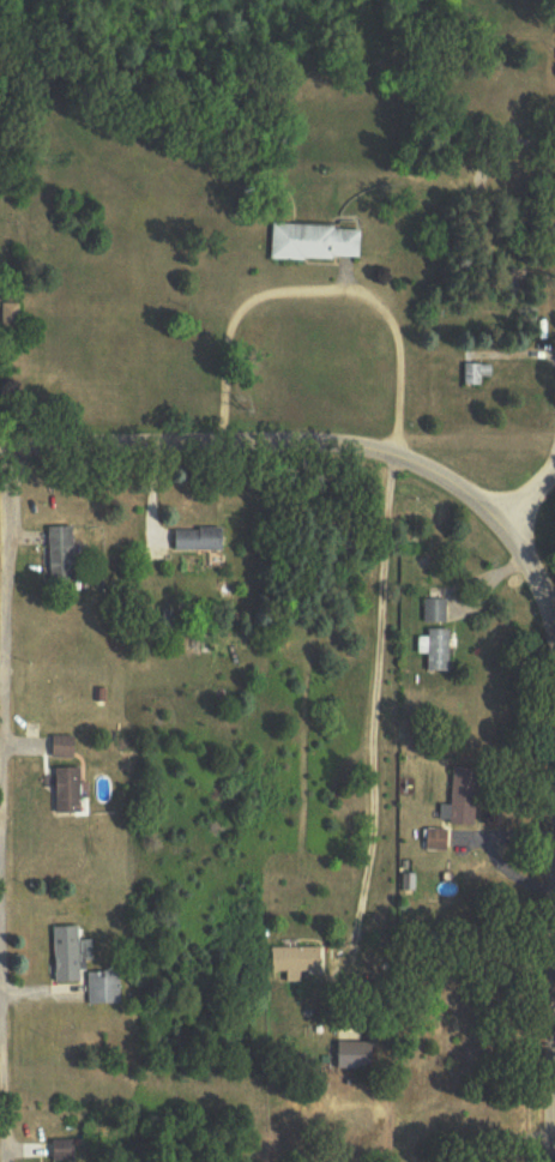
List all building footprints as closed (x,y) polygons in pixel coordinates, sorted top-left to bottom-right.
[(361,263),(362,229),(274,227),(273,261),(361,263)] [(4,306),(4,331),(20,331),(20,306),(4,306)] [(482,387),(482,378),(493,378),(493,366),(465,366),(465,387),(482,387)] [(74,527),(50,527),(50,583),(74,583),(74,527)] [(223,529),(176,529),(176,551),(223,551),(223,529)] [(447,623),(447,599),(425,599),(425,623),(447,623)] [(450,629),(429,629),(429,642),(420,642),(420,654),(430,654),(430,672),(450,672),(450,629)] [(76,737),(54,737),(54,758),(76,758),(76,737)] [(82,813),(82,768),(58,768),(58,813),(82,813)] [(478,827),(480,769),(453,768),(452,826),(478,827)] [(448,830),(427,830),(427,851),(448,851),(448,830)] [(55,927),(55,983),(83,983),(83,945),(80,945),(80,927),(55,927)] [(322,948),(273,948),(273,972),(288,972),(288,983),(301,983),(301,972),(322,972),(322,948)] [(88,974),(89,1005),(121,1004),(120,973),(88,974)] [(373,1070),(373,1043),(339,1043),(339,1070),(373,1070)] [(76,1141),(53,1141),(53,1161),(76,1161),(76,1141)]
